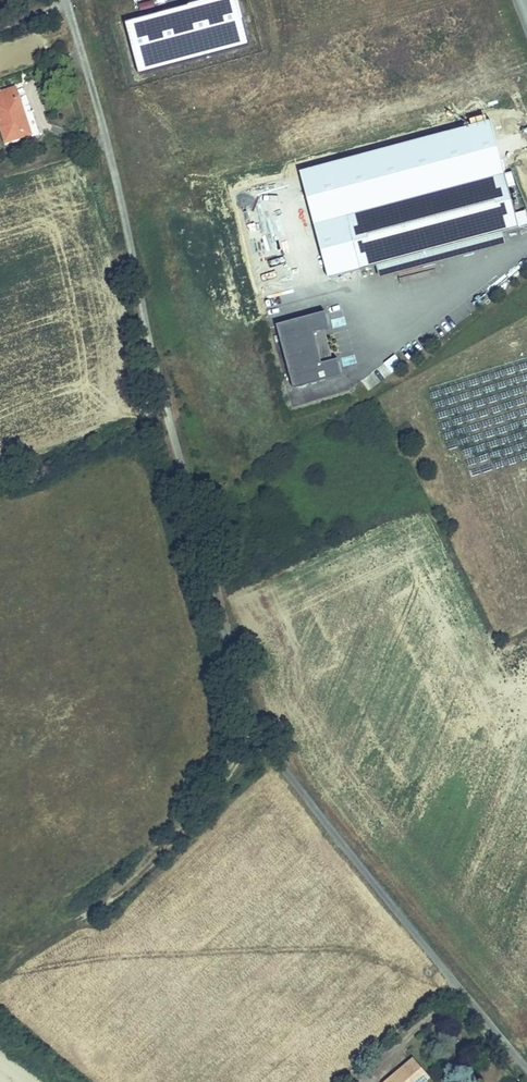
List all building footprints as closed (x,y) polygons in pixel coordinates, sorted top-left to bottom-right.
[(128,13),(142,62),(245,35),(235,0),(181,0),(128,13)] [(0,97),(0,104),(14,136),(28,131),(25,122),(40,117),(24,77),(1,85),(5,96),(0,97)] [(40,117),(25,122),(28,131),(43,125),(40,117)] [(519,228),(505,174),(346,217),(361,271),(519,228)] [(264,309),(277,308),(276,294),(263,295),(264,309)] [(324,363),(316,333),(331,329),(327,312),(278,325),(295,388),(343,376),(339,359),(324,363)] [(436,1080),(420,1059),(391,1081),(433,1081),(436,1080)]
